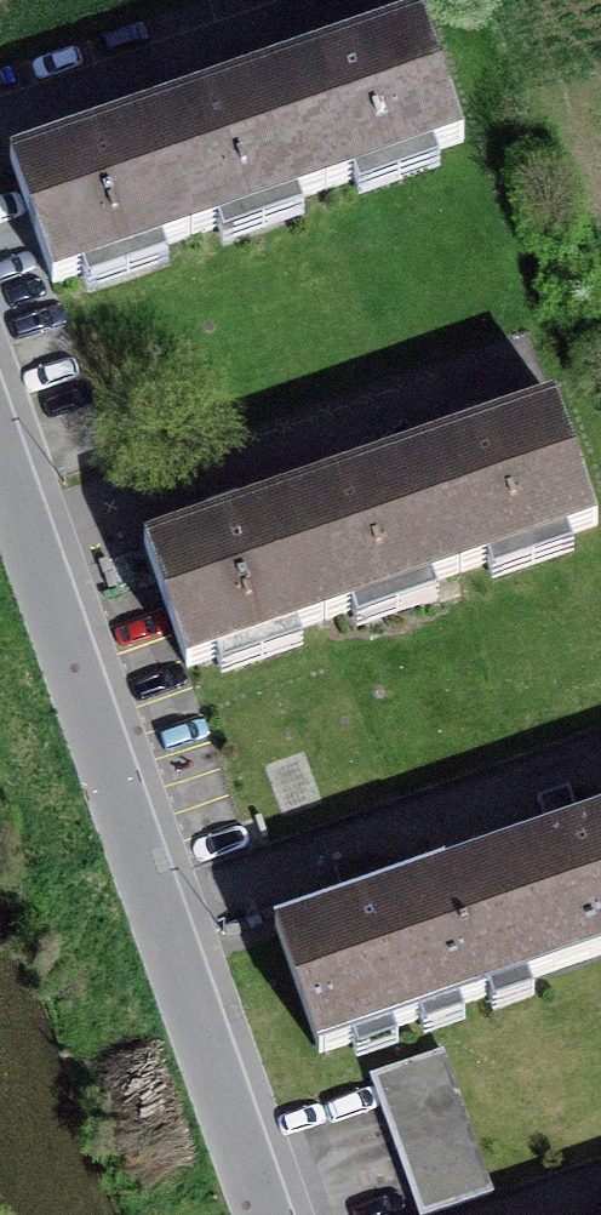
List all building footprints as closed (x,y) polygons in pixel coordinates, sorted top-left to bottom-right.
[(322,54),(283,67),(326,189),(463,141),(421,19),(352,43),(346,26),(316,36),(322,54)] [(326,189),(283,67),(216,90),(210,73),(180,84),(186,101),(148,114),(190,236),(326,189)] [(53,284),(190,236),(148,114),(109,128),(104,111),(73,121),(79,138),(10,162),(53,284)] [(456,437),(417,451),(460,573),(597,525),(554,402),(486,426),(480,409),(450,420),(456,437)] [(460,573),(417,451),(349,474),(343,456),(314,467),(320,485),(282,498),(324,620),(460,573)] [(187,667),(324,620),(282,498),(244,512),(237,493),(206,504),(212,522),(145,546),(187,667)] [(444,871),(487,994),(600,954),(600,816),(581,823),(569,788),(538,798),(551,834),(444,871)] [(487,994),(444,871),(377,894),(365,859),(335,870),(347,905),(279,929),(321,1051),(487,994)] [(371,1075),(420,1214),(428,1214),(492,1192),(442,1050),(371,1075)]
